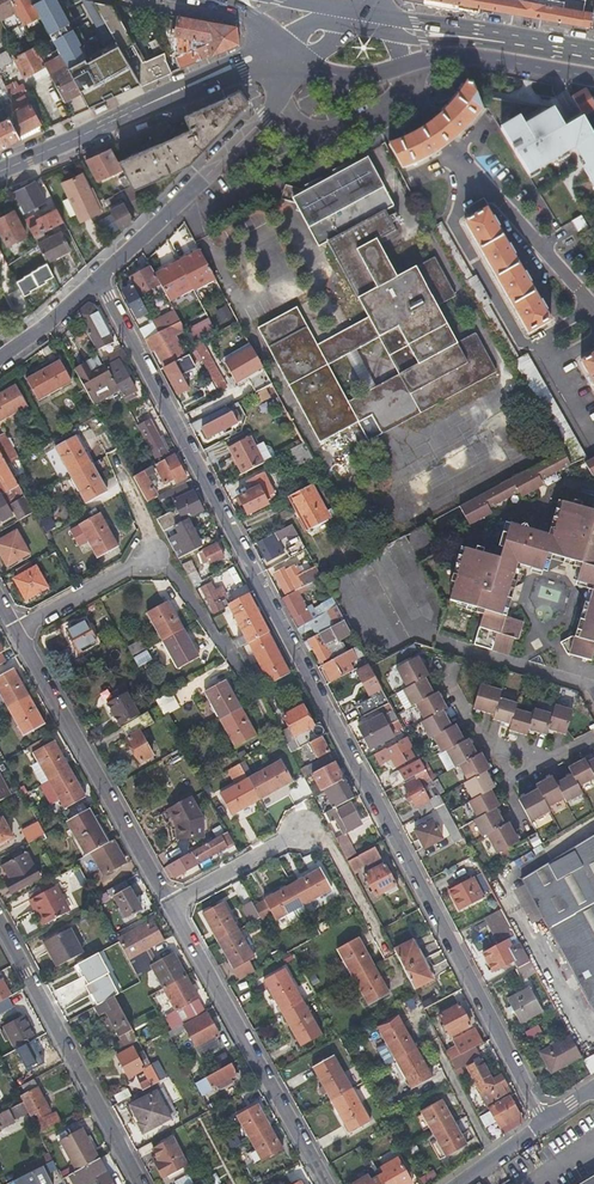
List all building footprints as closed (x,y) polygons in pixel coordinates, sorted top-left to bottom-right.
[(9,14),(13,12),(20,24),(23,22),(11,1),(11,0),(0,0),(0,19),(9,14)] [(24,24),(38,16),(29,0),(12,0),(11,1),(23,22),(24,24)] [(431,0),(401,0),(403,2),(406,4),(425,7),(456,13),(457,5),(443,2),(431,0)] [(443,2),(457,5),(459,5),(478,9),(592,29),(593,20),(593,15),(585,14),(588,1),(582,0),(431,0),(443,2)] [(114,5),(94,1),(104,18),(123,51),(136,44),(114,5)] [(478,9),(459,5),(458,12),(477,16),(478,9)] [(57,10),(34,6),(52,39),(66,65),(81,92),(81,93),(97,86),(57,10)] [(16,26),(20,24),(13,12),(9,14),(16,26)] [(117,78),(134,70),(123,51),(104,18),(82,15),(117,78)] [(176,57),(181,69),(193,63),(239,43),(237,28),(178,17),(177,21),(175,21),(173,30),(163,30),(166,48),(175,50),(177,36),(188,37),(191,50),(176,57)] [(154,53),(162,50),(158,39),(149,42),(154,53)] [(134,70),(141,84),(143,86),(172,73),(168,61),(166,51),(146,62),(136,44),(123,51),(134,70)] [(36,47),(36,46),(13,58),(23,76),(45,64),(36,47)] [(50,74),(51,74),(65,101),(81,92),(66,65),(50,74)] [(485,95),(476,80),(467,79),(449,106),(425,128),(387,145),(399,167),(427,157),(444,147),(448,144),(464,129),(487,97),(485,95)] [(576,99),(585,114),(587,118),(593,114),(593,101),(589,91),(576,99)] [(154,181),(190,165),(192,163),(198,157),(248,104),(239,92),(210,106),(185,117),(191,129),(119,163),(123,170),(126,175),(132,186),(134,191),(154,181)] [(485,95),(487,97),(533,175),(573,152),(571,150),(579,145),(593,170),(593,130),(587,118),(576,124),(575,123),(568,127),(567,125),(559,108),(485,95)] [(25,97),(5,107),(10,117),(29,106),(25,97)] [(21,139),(20,136),(10,117),(5,107),(1,101),(0,99),(0,119),(1,121),(0,122),(0,148),(21,139)] [(10,117),(20,136),(40,124),(31,105),(29,106),(10,117)] [(585,114),(567,125),(568,127),(575,123),(576,124),(587,118),(585,114)] [(119,163),(112,150),(111,149),(87,161),(99,183),(123,170),(119,163)] [(393,272),(373,235),(392,224),(382,206),(392,201),(367,153),(291,192),(316,241),(328,235),(367,309),(316,335),(297,300),(257,321),(317,438),(371,411),(380,428),(491,370),(471,329),(451,340),(431,302),(451,291),(431,252),(393,272)] [(75,207),(101,194),(89,172),(64,185),(75,207)] [(127,189),(132,186),(126,175),(119,179),(123,187),(125,186),(127,189)] [(44,202),(33,180),(9,193),(20,215),(44,202)] [(139,213),(145,209),(134,191),(132,186),(127,189),(125,190),(139,213)] [(111,212),(121,230),(135,222),(125,204),(111,212)] [(44,233),(64,223),(58,211),(37,221),(38,225),(30,229),(34,238),(44,233)] [(553,323),(487,211),(463,225),(528,338),(553,323)] [(14,212),(0,219),(0,229),(8,245),(26,235),(14,212)] [(108,235),(118,230),(111,216),(100,221),(108,235)] [(587,216),(576,222),(583,234),(593,227),(587,216)] [(34,238),(47,263),(68,252),(60,235),(48,241),(44,233),(34,238)] [(199,251),(179,261),(193,290),(194,292),(215,281),(199,251)] [(162,284),(171,301),(193,290),(179,261),(157,273),(162,284)] [(16,282),(25,295),(51,277),(42,264),(16,282)] [(157,273),(153,266),(131,278),(135,286),(140,296),(157,287),(162,284),(157,273)] [(140,296),(135,286),(124,292),(138,318),(149,313),(140,296)] [(26,303),(19,290),(9,296),(16,310),(26,303)] [(115,343),(95,305),(90,304),(78,314),(83,322),(99,352),(115,343)] [(154,323),(159,332),(181,322),(175,309),(153,321),(154,323)] [(188,328),(194,339),(216,328),(210,316),(188,328)] [(159,332),(145,339),(152,351),(157,349),(166,366),(178,360),(196,351),(181,322),(159,332)] [(159,332),(154,323),(140,330),(145,339),(159,332)] [(120,362),(129,357),(124,348),(103,359),(105,364),(119,389),(124,398),(137,391),(120,362)] [(196,351),(178,360),(166,366),(181,395),(192,389),(185,375),(203,366),(196,351)] [(517,359),(549,416),(561,409),(530,352),(517,359)] [(265,378),(254,356),(220,374),(227,388),(251,376),(255,384),(265,378)] [(580,365),(593,389),(593,356),(580,365)] [(72,382),(60,361),(27,379),(39,400),(72,382)] [(87,363),(76,370),(94,403),(119,389),(105,364),(92,372),(87,363)] [(16,386),(0,395),(0,423),(28,407),(16,386)] [(227,408),(199,422),(207,440),(230,427),(228,424),(234,422),(227,408)] [(140,426),(159,463),(171,457),(150,421),(140,426)] [(6,462),(8,465),(19,459),(4,433),(0,436),(0,451),(6,462)] [(71,476),(92,464),(78,437),(57,448),(71,476)] [(244,475),(265,463),(252,438),(230,451),(244,475)] [(308,459),(300,444),(289,451),(297,467),(308,459)] [(579,459),(588,474),(593,471),(593,470),(593,451),(579,459)] [(566,461),(560,452),(456,507),(462,518),(470,520),(480,514),(482,508),(493,501),(497,492),(505,495),(514,490),(523,492),(535,486),(537,477),(548,471),(549,465),(558,467),(566,461)] [(182,467),(175,455),(171,457),(159,463),(148,469),(134,476),(148,502),(158,496),(147,478),(155,474),(153,471),(157,469),(166,484),(175,480),(177,484),(188,479),(182,467)] [(9,494),(20,488),(8,465),(6,462),(0,465),(0,477),(9,494)] [(108,492),(92,464),(71,476),(87,503),(108,492)] [(278,494),(266,473),(251,481),(255,490),(242,497),(251,513),(271,502),(269,499),(278,494)] [(192,492),(187,481),(168,491),(174,501),(192,492)] [(328,518),(310,485),(289,497),(297,512),(299,511),(309,528),(328,518)] [(0,498),(7,508),(11,506),(26,498),(20,488),(9,494),(0,498)] [(158,520),(164,532),(189,519),(205,511),(194,491),(192,492),(174,501),(177,509),(158,520)] [(158,496),(148,502),(151,508),(164,502),(160,495),(158,496)] [(0,497),(0,523),(11,517),(7,508),(0,498),(0,497)] [(20,522),(35,513),(27,501),(26,498),(11,506),(20,522)] [(577,507),(578,503),(569,500),(568,506),(559,502),(552,531),(546,530),(544,535),(551,538),(546,556),(564,561),(565,556),(575,559),(572,568),(578,570),(575,578),(586,581),(585,586),(588,587),(592,588),(589,601),(584,599),(582,607),(588,608),(580,635),(578,640),(572,638),(571,642),(566,639),(561,644),(567,656),(590,661),(593,651),(593,512),(577,507)] [(554,501),(546,530),(552,531),(559,502),(554,501)] [(119,547),(102,513),(80,525),(98,559),(119,547)] [(51,514),(40,520),(46,532),(57,526),(51,514)] [(164,532),(179,559),(203,547),(189,519),(164,532)] [(511,565),(516,563),(520,549),(527,551),(532,532),(506,524),(504,535),(498,533),(497,537),(501,539),(498,552),(500,559),(495,561),(493,556),(479,553),(480,548),(473,546),(471,550),(467,549),(462,551),(454,577),(448,576),(447,582),(452,585),(449,601),(474,608),(474,613),(479,615),(470,644),(508,655),(512,639),(517,640),(522,622),(500,616),(506,600),(501,598),(502,589),(511,592),(513,585),(510,583),(513,569),(511,565)] [(292,557),(305,550),(291,526),(261,542),(271,561),(287,553),(280,540),(291,535),(297,546),(289,550),(292,557)] [(16,532),(0,541),(0,554),(7,566),(29,554),(16,532)] [(543,563),(546,556),(551,538),(544,535),(532,532),(527,551),(520,549),(516,563),(517,566),(544,574),(547,564),(543,563)] [(224,558),(217,544),(204,551),(211,565),(224,558)] [(562,565),(572,568),(575,559),(565,556),(564,561),(562,565)] [(47,588),(36,566),(14,579),(26,599),(47,588)] [(235,588),(242,586),(237,566),(229,568),(235,588)] [(296,591),(321,578),(317,571),(305,578),(299,567),(288,573),(284,567),(275,573),(287,596),(296,591)] [(215,613),(225,608),(221,601),(227,597),(222,586),(215,589),(211,583),(202,588),(215,613)] [(332,599),(324,583),(304,594),(311,611),(332,599)] [(588,587),(584,599),(589,601),(592,588),(588,587)] [(282,599),(294,620),(308,613),(296,591),(287,596),(282,599)] [(238,640),(242,647),(249,643),(269,633),(249,594),(229,604),(230,606),(246,636),(238,640)] [(308,613),(294,620),(301,633),(326,620),(329,627),(335,624),(343,619),(332,599),(311,611),(308,613)] [(162,640),(183,629),(168,601),(147,612),(162,640)] [(574,632),(580,635),(588,608),(582,607),(574,632)] [(67,630),(79,652),(97,642),(85,620),(67,630)] [(335,624),(329,627),(310,637),(315,647),(327,640),(340,634),(335,624)] [(199,657),(183,629),(162,640),(166,648),(177,668),(199,657)] [(290,674),(269,633),(249,643),(270,684),(290,674)] [(327,640),(315,647),(321,658),(332,651),(329,644),(327,640)] [(357,644),(324,662),(334,682),(343,677),(340,671),(364,657),(357,644)] [(146,649),(133,656),(138,665),(151,658),(146,649)] [(397,668),(407,685),(422,677),(427,674),(422,665),(418,656),(397,668)] [(377,693),(380,699),(385,696),(369,668),(361,672),(372,695),(377,693)] [(29,696),(14,669),(0,677),(0,695),(7,708),(29,696)] [(404,686),(412,703),(415,701),(431,694),(422,677),(407,685),(404,686)] [(205,692),(220,719),(241,707),(226,680),(205,692)] [(262,696),(264,700),(281,691),(276,682),(260,691),(262,696)] [(479,685),(473,705),(472,709),(492,714),(497,698),(498,692),(479,685)] [(105,697),(120,725),(138,715),(122,687),(105,697)] [(415,701),(424,717),(425,717),(440,708),(445,706),(436,691),(431,694),(415,701)] [(158,705),(163,714),(174,709),(170,703),(175,700),(170,692),(155,700),(158,705)] [(44,724),(29,696),(7,708),(22,736),(44,724)] [(385,696),(380,699),(385,707),(390,705),(385,696)] [(512,709),(514,704),(497,698),(492,714),(490,719),(507,724),(512,709)] [(363,707),(367,717),(378,711),(382,708),(378,700),(363,707)] [(151,721),(163,714),(158,705),(121,727),(127,737),(138,731),(140,731),(141,732),(153,726),(151,721)] [(385,707),(382,708),(378,711),(380,714),(359,727),(366,739),(398,721),(394,712),(390,705),(385,707)] [(569,711),(551,705),(549,714),(544,730),(562,735),(563,731),(569,711)] [(241,707),(220,719),(236,747),(257,736),(241,707)] [(322,737),(328,734),(321,722),(313,726),(303,707),(284,717),(289,727),(281,731),(285,739),(292,753),(304,746),(322,737)] [(430,736),(433,734),(449,726),(440,708),(425,717),(424,717),(421,719),(430,736)] [(525,730),(530,714),(512,709),(507,724),(505,730),(524,735),(525,730)] [(544,730),(549,714),(532,709),(530,714),(525,730),(542,736),(544,730)] [(398,721),(366,739),(372,749),(393,738),(391,734),(402,728),(398,721)] [(442,750),(446,748),(463,739),(455,723),(449,726),(433,734),(442,750)] [(138,731),(127,737),(126,738),(140,763),(153,756),(138,731)] [(52,743),(47,736),(29,747),(48,780),(69,769),(54,742),(52,743)] [(330,752),(322,737),(304,746),(312,761),(330,752)] [(446,748),(455,765),(458,764),(476,754),(467,737),(463,739),(446,748)] [(408,739),(375,756),(381,767),(390,762),(395,771),(416,759),(411,751),(414,749),(412,745),(408,739)] [(247,753),(243,748),(236,752),(239,757),(247,753)] [(458,764),(466,780),(485,770),(489,768),(480,752),(476,754),(458,764)] [(313,774),(334,763),(330,756),(301,771),(305,779),(313,774)] [(593,784),(593,759),(583,765),(592,780),(593,784)] [(592,780),(583,765),(581,760),(566,770),(568,775),(576,790),(592,780)] [(281,761),(248,778),(259,799),(292,782),(281,761)] [(314,796),(325,790),(345,780),(335,762),(334,763),(313,774),(319,787),(311,791),(314,796)] [(390,780),(395,787),(417,775),(426,771),(421,763),(390,780)] [(234,781),(245,775),(240,764),(228,769),(234,781)] [(85,796),(69,769),(48,780),(64,808),(85,796)] [(463,782),(473,797),(490,787),(493,786),(485,770),(466,780),(463,782)] [(408,784),(424,815),(444,805),(439,795),(430,778),(426,771),(417,775),(418,777),(408,784)] [(564,804),(579,796),(576,790),(568,775),(552,783),(561,799),(564,804)] [(10,795),(0,777),(0,800),(10,795)] [(259,799),(248,778),(219,793),(231,814),(259,799)] [(544,808),(561,799),(552,783),(550,779),(534,788),(536,793),(544,808)] [(334,808),(336,807),(354,797),(345,780),(325,790),(334,808)] [(468,799),(477,817),(494,808),(499,805),(490,787),(473,797),(468,799)] [(529,824),(548,813),(544,808),(536,793),(516,804),(529,824)] [(201,817),(190,797),(169,808),(177,823),(178,837),(202,835),(201,817)] [(334,808),(326,812),(331,822),(336,819),(344,835),(358,828),(356,823),(361,820),(352,803),(338,810),(336,807),(334,808)] [(107,842),(89,808),(69,820),(78,837),(76,838),(85,854),(107,842)] [(474,818),(483,834),(486,832),(503,824),(494,808),(477,817),(474,818)] [(1,818),(0,818),(0,843),(12,837),(1,818)] [(22,830),(28,843),(38,837),(44,833),(38,821),(22,830)] [(443,839),(433,821),(416,830),(425,848),(443,839)] [(503,824),(486,832),(498,852),(520,840),(509,821),(503,824)] [(235,844),(227,831),(189,853),(196,864),(226,847),(227,849),(235,844)] [(517,876),(593,1014),(593,832),(517,876)] [(124,862),(112,839),(107,842),(85,854),(80,857),(88,872),(97,867),(101,875),(124,862)] [(340,846),(347,859),(356,855),(349,842),(340,846)] [(348,861),(353,871),(363,865),(365,869),(383,859),(376,846),(348,861)] [(5,883),(10,894),(39,878),(25,852),(1,865),(9,880),(5,883)] [(173,876),(196,864),(189,853),(163,868),(166,875),(171,872),(173,876)] [(399,890),(385,864),(366,875),(368,880),(365,882),(369,890),(372,888),(376,896),(384,892),(387,896),(399,890)] [(320,869),(292,884),(303,905),(331,890),(320,869)] [(461,914),(486,899),(474,878),(449,891),(461,914)] [(114,896),(130,888),(126,881),(109,889),(114,896)] [(264,900),(272,914),(275,920),(285,915),(303,905),(292,884),(264,899),(264,900)] [(29,900),(34,909),(36,908),(45,924),(68,911),(54,886),(29,900)] [(141,908),(130,888),(114,896),(125,917),(141,908)] [(260,917),(262,920),(272,914),(264,900),(254,906),(260,917)] [(219,941),(238,929),(223,902),(203,913),(219,941)] [(289,922),(307,911),(303,905),(285,915),(289,922)] [(36,908),(34,909),(32,911),(41,927),(45,924),(36,908)] [(501,910),(486,918),(498,945),(503,942),(515,936),(501,910)] [(120,943),(128,958),(144,949),(162,939),(151,920),(135,929),(138,934),(120,943)] [(82,953),(68,929),(44,942),(58,967),(82,953)] [(254,957),(238,929),(219,941),(234,968),(254,957)] [(338,950),(353,978),(374,966),(359,938),(338,950)] [(396,954),(415,990),(433,980),(429,972),(419,953),(413,941),(395,951),(396,954)] [(498,945),(483,953),(493,973),(514,962),(519,967),(529,962),(519,942),(507,948),(503,942),(498,945)] [(128,958),(135,973),(150,965),(152,963),(144,949),(128,958)] [(163,987),(185,974),(173,952),(152,963),(150,965),(163,987)] [(519,967),(515,970),(520,980),(535,972),(529,962),(519,967)] [(374,966),(353,978),(369,1005),(390,994),(374,966)] [(92,971),(85,975),(81,968),(74,972),(87,994),(101,987),(92,971)] [(283,1013),(305,1001),(286,968),(265,980),(283,1013)] [(204,1010),(185,974),(163,987),(175,1008),(163,1015),(170,1030),(182,1022),(204,1010)] [(10,996),(2,980),(0,980),(0,1001),(9,997),(10,996)] [(541,1010),(527,987),(509,998),(521,1021),(541,1010)] [(94,1006),(108,998),(105,991),(90,999),(94,1006)] [(94,1006),(93,1007),(97,1016),(105,1012),(120,1040),(134,1034),(128,1022),(113,995),(108,998),(94,1006)] [(9,997),(0,1001),(0,1013),(14,1006),(9,997)] [(323,1034),(305,1001),(283,1013),(302,1046),(323,1034)] [(440,1015),(451,1037),(461,1031),(471,1026),(460,1005),(440,1015)] [(206,1012),(183,1025),(185,1028),(200,1056),(219,1045),(215,1037),(218,1034),(206,1012)] [(4,1026),(5,1029),(10,1037),(14,1045),(33,1036),(23,1017),(4,1026)] [(397,1061),(418,1049),(402,1021),(381,1033),(397,1061)] [(183,1025),(182,1022),(170,1030),(168,1031),(170,1037),(185,1028),(183,1025)] [(538,1025),(525,1032),(530,1042),(543,1035),(538,1025)] [(460,1055),(475,1047),(483,1043),(475,1029),(464,1035),(453,1041),(460,1055)] [(447,1053),(451,1060),(460,1055),(453,1041),(464,1035),(461,1031),(451,1037),(448,1038),(450,1052),(447,1053)] [(115,1043),(118,1050),(137,1040),(134,1034),(120,1040),(115,1043)] [(555,1075),(582,1059),(572,1039),(544,1054),(555,1075)] [(145,1057),(142,1050),(136,1053),(133,1047),(116,1055),(128,1077),(141,1070),(144,1068),(140,1060),(145,1057)] [(451,1060),(456,1070),(480,1057),(475,1047),(460,1055),(451,1060)] [(433,1077),(418,1049),(397,1061),(412,1089),(433,1077)] [(210,1059),(216,1070),(229,1063),(223,1052),(210,1059)] [(593,1073),(593,1052),(582,1059),(591,1075),(593,1073)] [(314,1067),(332,1099),(353,1088),(335,1055),(314,1067)] [(487,1070),(481,1059),(468,1066),(479,1086),(477,1087),(486,1104),(505,1094),(502,1088),(506,1085),(504,1081),(501,1075),(492,1080),(487,1070)] [(237,1073),(231,1062),(229,1063),(216,1070),(195,1083),(201,1094),(217,1085),(220,1088),(228,1084),(225,1080),(237,1073)] [(142,1090),(158,1080),(150,1065),(144,1068),(141,1070),(146,1078),(138,1083),(142,1090)] [(51,1111),(34,1078),(16,1087),(24,1102),(28,1109),(34,1121),(51,1111)] [(353,1088),(332,1099),(349,1133),(371,1121),(353,1088)] [(112,1096),(116,1104),(130,1096),(126,1089),(112,1096)] [(170,1119),(155,1091),(128,1105),(138,1123),(137,1123),(142,1133),(170,1119)] [(509,1097),(487,1110),(499,1130),(521,1116),(509,1097)] [(435,1134),(455,1122),(443,1100),(422,1111),(435,1134)] [(0,1114),(0,1128),(16,1120),(13,1116),(28,1109),(24,1102),(0,1114)] [(249,1137),(270,1125),(257,1103),(236,1115),(249,1137)] [(468,1145),(455,1122),(435,1134),(447,1157),(468,1145)] [(282,1148),(270,1125),(249,1137),(262,1159),(282,1148)] [(76,1171),(99,1159),(83,1129),(60,1141),(76,1171)] [(161,1165),(157,1167),(164,1179),(187,1166),(172,1138),(153,1149),(159,1160),(161,1165)] [(44,1165),(53,1160),(49,1152),(24,1165),(28,1173),(44,1165)] [(99,1159),(76,1171),(73,1173),(79,1183),(94,1177),(98,1183),(112,1183),(99,1159)] [(382,1183),(412,1183),(398,1159),(382,1167),(385,1172),(378,1176),(382,1183)] [(16,1179),(19,1183),(23,1183),(45,1173),(48,1172),(44,1165),(28,1173),(16,1179)] [(45,1173),(50,1183),(63,1183),(55,1168),(48,1172),(45,1173)] [(177,1183),(192,1183),(195,1183),(190,1173),(175,1180),(177,1183)] [(579,1183),(593,1183),(593,1174),(579,1183)] [(378,1176),(371,1180),(368,1175),(351,1183),(382,1183),(378,1176)]
